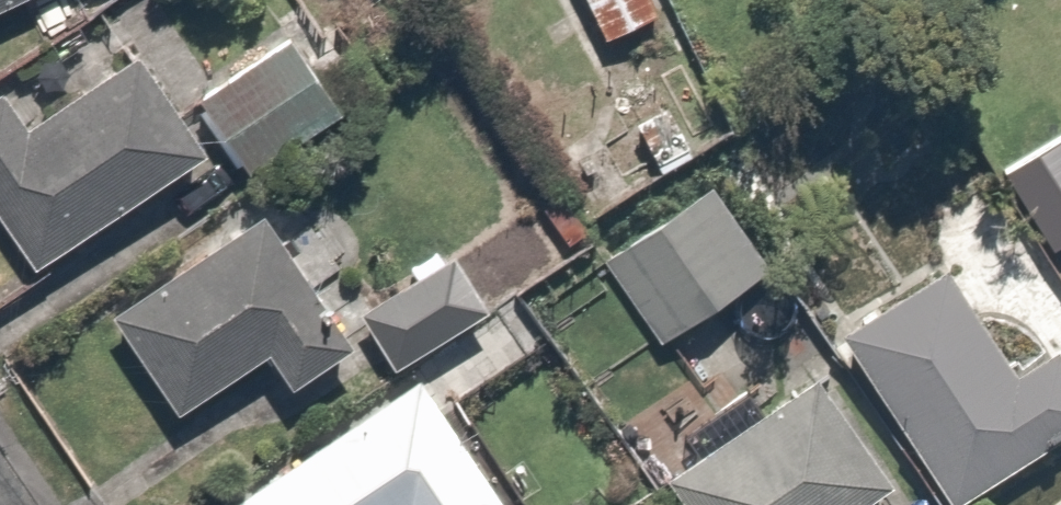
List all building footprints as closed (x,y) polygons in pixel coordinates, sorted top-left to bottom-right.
[(17,0),(0,0),(0,8),(17,0)] [(606,37),(661,12),(656,0),(590,0),(606,37)] [(295,27),(194,94),(250,179),(351,111),(295,27)] [(0,87),(0,207),(40,265),(210,147),(144,53),(34,129),(3,85),(0,87)] [(1008,165),(1053,245),(1060,241),(1060,135),(1008,165)] [(781,269),(721,183),(608,262),(668,348),(781,269)] [(354,355),(268,219),(117,315),(172,402),(265,343),(296,392),(354,355)] [(490,310),(455,255),(362,314),(398,369),(490,310)] [(848,334),(951,501),(1060,433),(1060,356),(1044,367),(1008,310),(988,323),(954,268),(848,334)] [(431,369),(225,493),(232,504),(513,504),(431,369)] [(823,378),(685,469),(708,504),(906,504),(823,378)]
